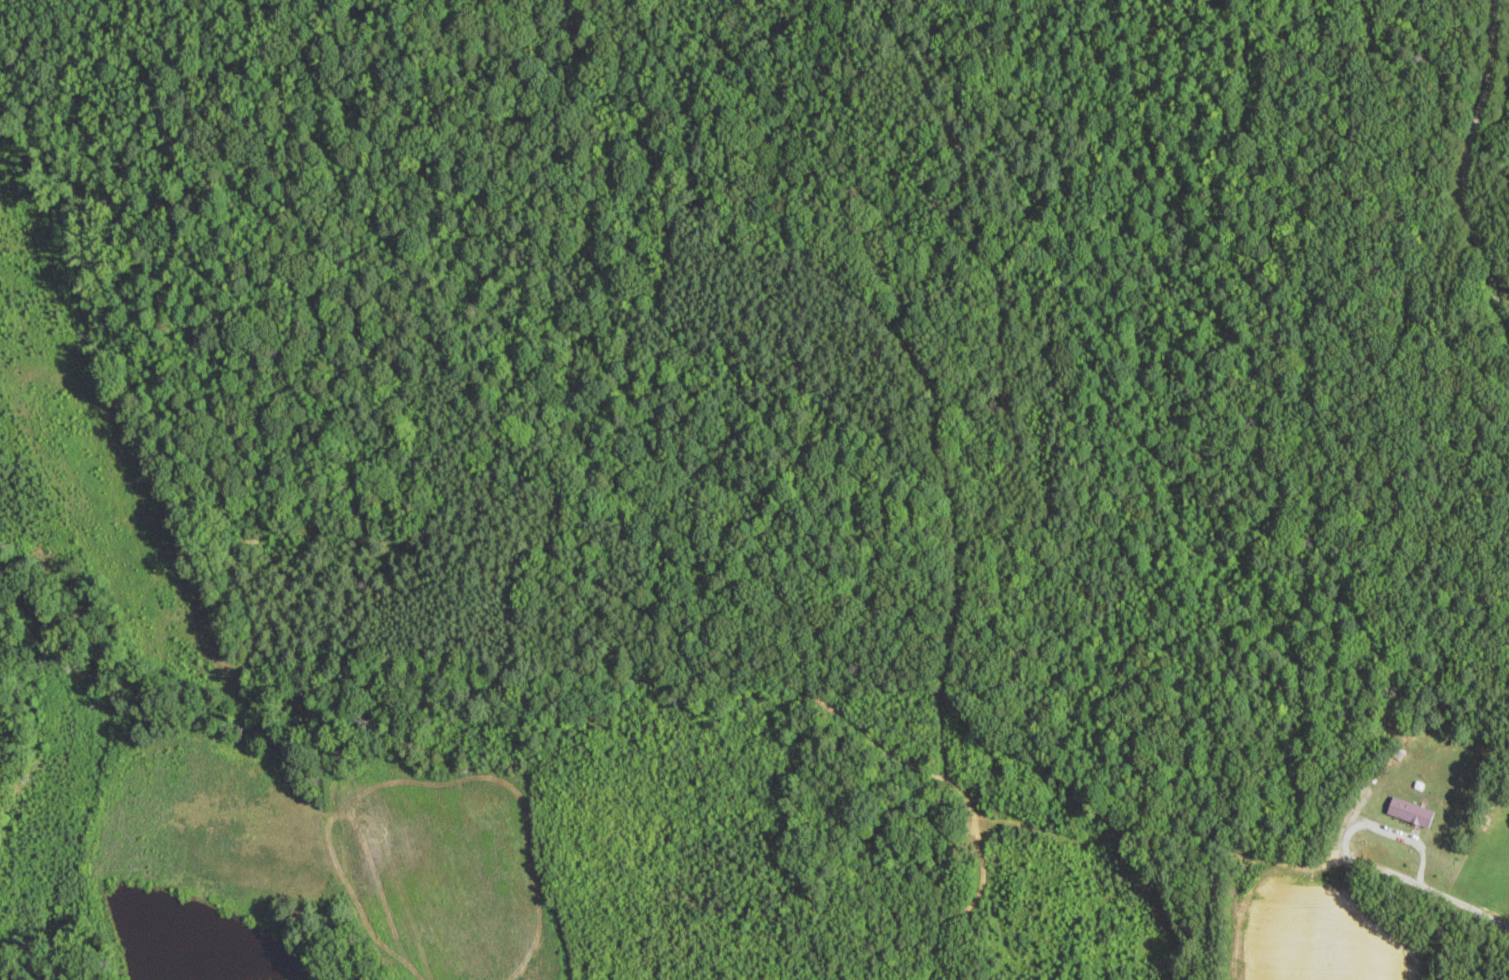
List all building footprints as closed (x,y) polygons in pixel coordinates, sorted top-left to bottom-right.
[(1429,829),(1435,811),(1393,796),(1387,814),(1429,829)]
